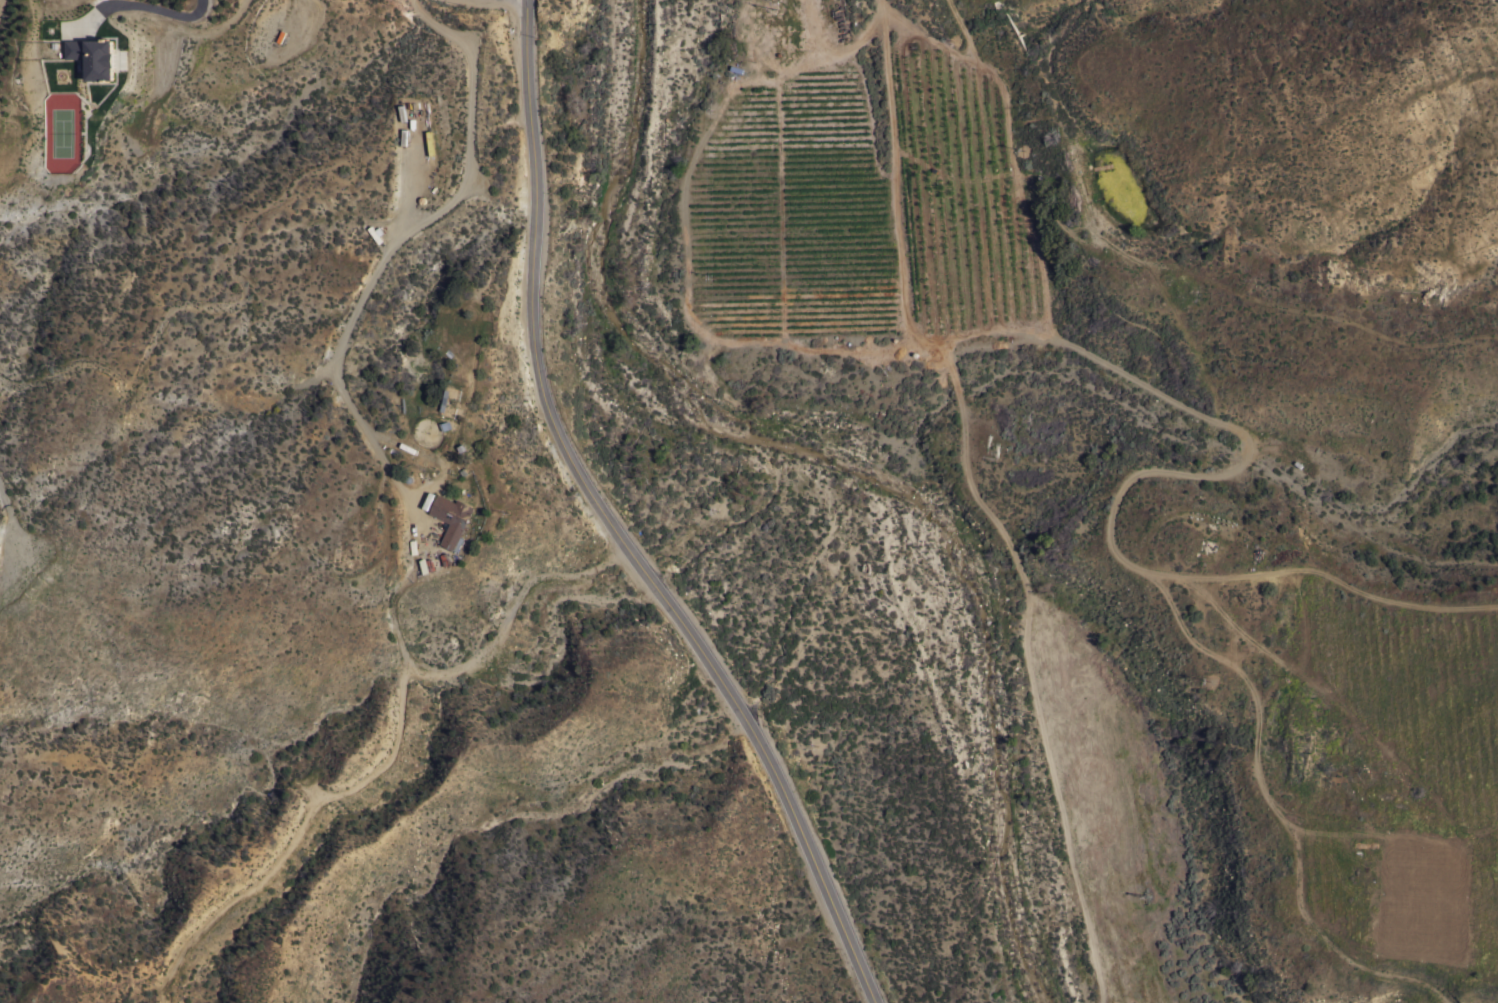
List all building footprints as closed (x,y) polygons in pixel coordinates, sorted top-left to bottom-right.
[(114,52),(116,51),(116,66),(114,66),(114,79),(87,79),(86,67),(82,67),(81,58),(65,58),(65,39),(90,39),(114,39),(114,52)] [(455,501),(457,498),(474,507),(471,512),(468,518),(469,519),(468,521),(467,520),(454,550),(439,543),(449,522),(428,512),(437,493),(455,501)]
